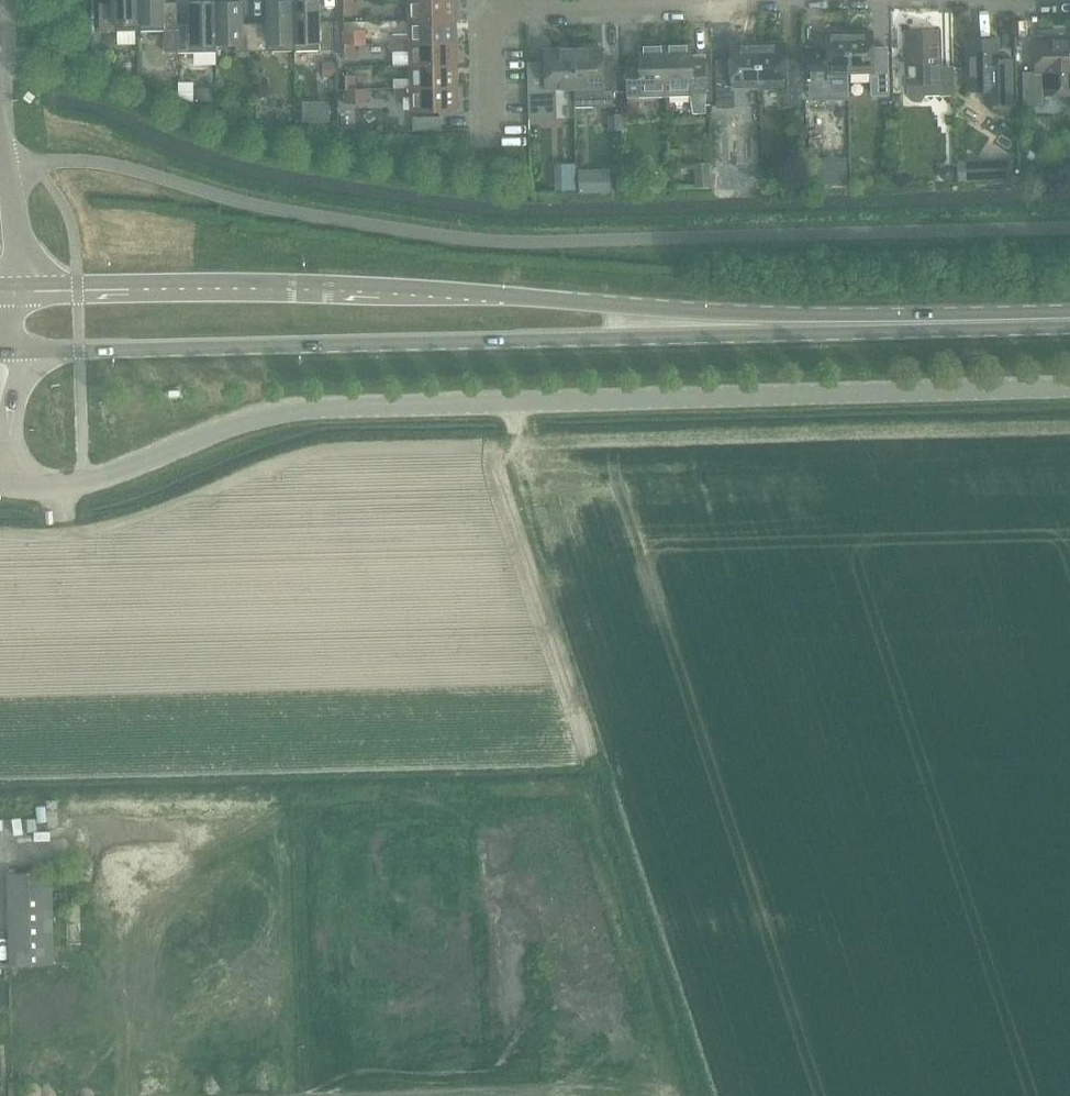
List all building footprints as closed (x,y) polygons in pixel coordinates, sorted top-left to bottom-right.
[(139,0),(112,0),(112,3),(99,4),(100,31),(139,30),(139,23),(139,0)] [(139,23),(164,22),(164,30),(177,30),(178,30),(177,25),(177,2),(164,2),(164,0),(139,0),(139,23)] [(294,42),(294,0),(286,0),(267,0),(268,23),(255,23),(256,51),(275,50),(275,42),(294,42)] [(333,49),(333,22),(319,22),(319,0),(294,0),(294,42),(313,42),(313,50),(333,49)] [(355,13),(354,0),(344,0),(344,13),(355,13)] [(410,20),(455,19),(454,0),(409,0),(410,20)] [(197,44),(217,44),(216,1),(190,2),(190,25),(177,25),(178,30),(177,30),(178,52),(197,52),(197,44)] [(236,51),(256,51),(255,23),(242,23),(241,1),(216,1),(217,44),(235,43),(236,51)] [(389,35),(389,43),(455,42),(455,19),(410,20),(410,34),(389,35)] [(366,30),(355,30),(345,30),(345,44),(356,44),(366,43),(366,30)] [(924,96),(954,96),(954,67),(939,67),(938,31),(906,32),(907,57),(907,59),(907,81),(907,96),(910,99),(914,101),(917,101),(920,100),(922,99),(924,96)] [(825,73),(848,72),(847,32),(822,33),(823,49),(809,50),(810,96),(825,95),(825,73)] [(872,94),(888,94),(887,48),(872,48),(872,32),(847,32),(848,72),(871,71),(872,94)] [(1035,37),(1036,71),(1023,72),(1023,107),(1045,107),(1044,94),(1069,93),(1069,36),(1035,37)] [(967,39),(968,78),(968,91),(985,90),(985,104),(1012,104),(1011,59),(998,59),(998,38),(967,39)] [(393,51),(393,65),(393,66),(411,65),(456,64),(455,42),(389,43),(390,51),(393,51)] [(784,105),(800,105),(799,59),(785,59),(784,43),(757,44),(758,88),(784,87),(784,105)] [(345,58),(356,57),(356,44),(345,44),(345,58)] [(733,88),(758,88),(757,44),(730,44),(731,60),(716,61),(718,107),(733,107),(733,88)] [(705,113),(705,96),(704,68),(691,68),(691,45),(665,46),(666,97),(690,96),(692,112),(705,113)] [(627,97),(666,97),(665,46),(639,47),(640,69),(626,70),(627,97)] [(614,91),(616,91),(616,61),(602,61),(602,47),(573,48),(574,87),(575,106),(614,105),(614,91)] [(556,88),(574,87),(573,48),(544,49),(545,62),(527,62),(529,119),(556,118),(556,88)] [(337,76),(337,61),(321,61),(321,76),(337,76)] [(456,87),(456,64),(411,65),(411,79),(394,80),(394,88),(456,87)] [(346,75),(346,89),(357,89),(357,88),(357,75),(346,75)] [(193,83),(178,83),(178,92),(178,98),(193,103),(193,98),(193,83)] [(394,97),(412,96),(412,111),(457,110),(456,87),(394,88),(394,97)] [(347,103),(357,103),(367,102),(367,88),(357,88),(357,89),(346,89),(347,103)] [(315,102),(301,102),(301,120),(301,122),(315,122),(315,121),(315,102)] [(440,116),(413,117),(413,130),(434,130),(440,129),(440,116)] [(846,157),(808,158),(809,183),(847,182),(846,157)] [(747,158),(736,168),(746,180),(757,170),(747,158)] [(985,160),(963,160),(964,181),(986,180),(985,160)] [(711,187),(710,161),(694,162),(695,187),(711,187)] [(574,162),(560,163),(561,190),(575,189),(574,162)] [(1024,166),(1023,171),(1026,175),(1032,176),(1036,173),(1037,168),(1034,163),(1029,163),(1024,166)] [(943,167),(939,171),(939,177),(944,181),(950,181),(954,177),(954,171),(949,167),(943,167)] [(608,168),(576,169),(577,193),(590,192),(609,192),(608,168)] [(50,872),(6,873),(8,965),(10,965),(53,963),(51,872),(50,872)]
